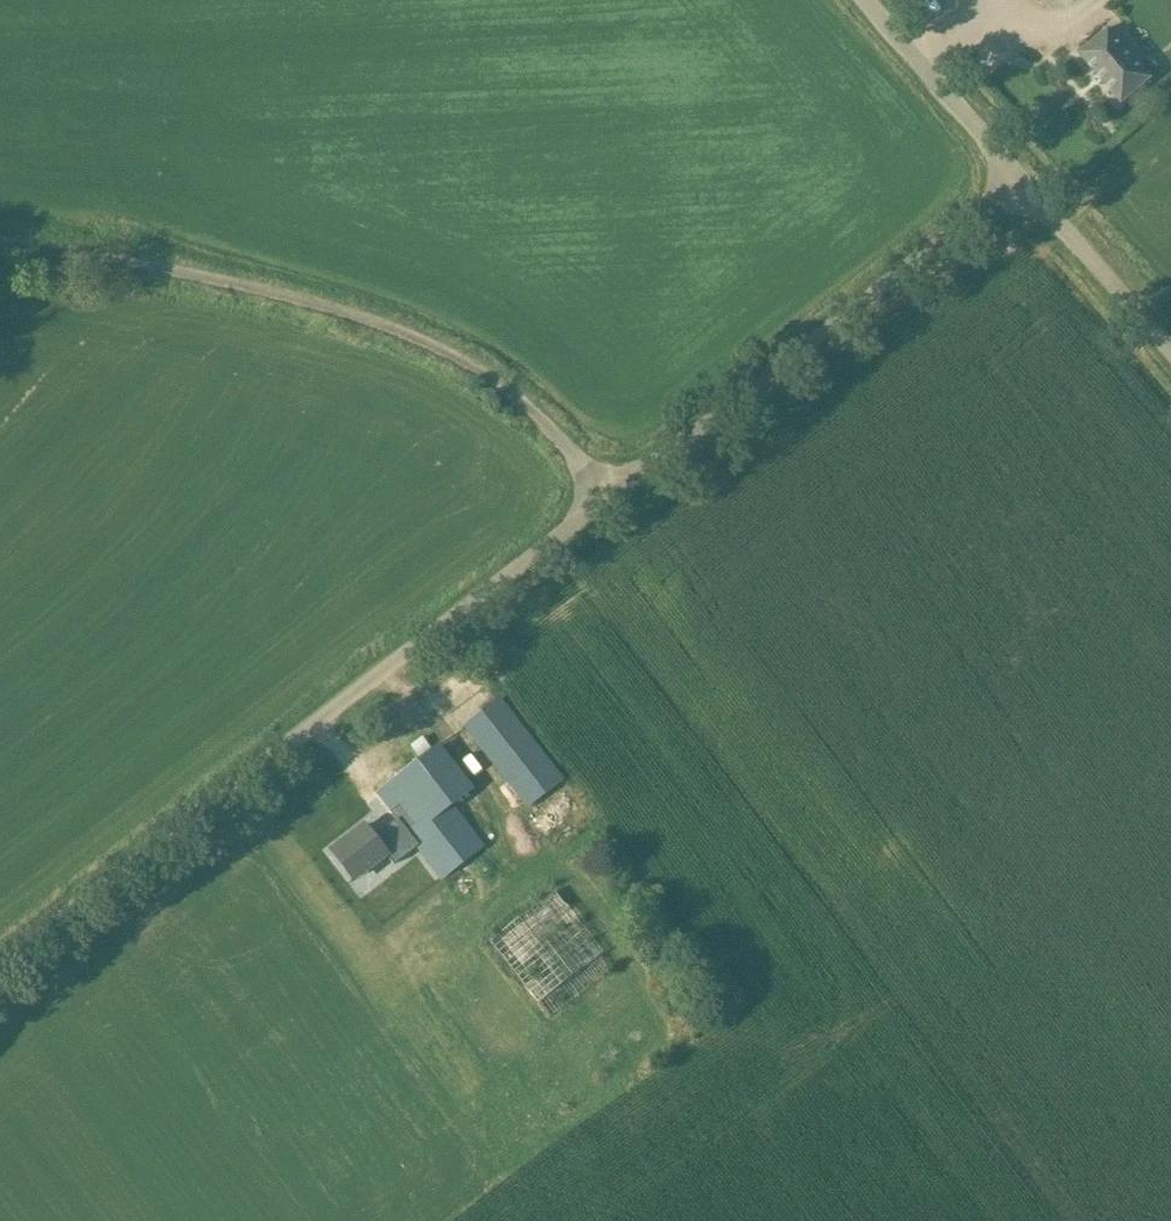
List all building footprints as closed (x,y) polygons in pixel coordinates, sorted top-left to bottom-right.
[(1149,80),(1107,30),(1077,56),(1119,105),(1149,80)] [(566,780),(501,697),(463,727),(527,810),(566,780)] [(389,855),(387,853),(409,837),(442,880),(485,847),(452,806),(474,789),(440,744),(376,794),(396,821),(375,838),(366,826),(331,853),(354,882),(389,855)] [(538,1003),(539,1003),(552,1020),(612,972),(600,958),(606,953),(557,890),(489,941),(538,1003)]
